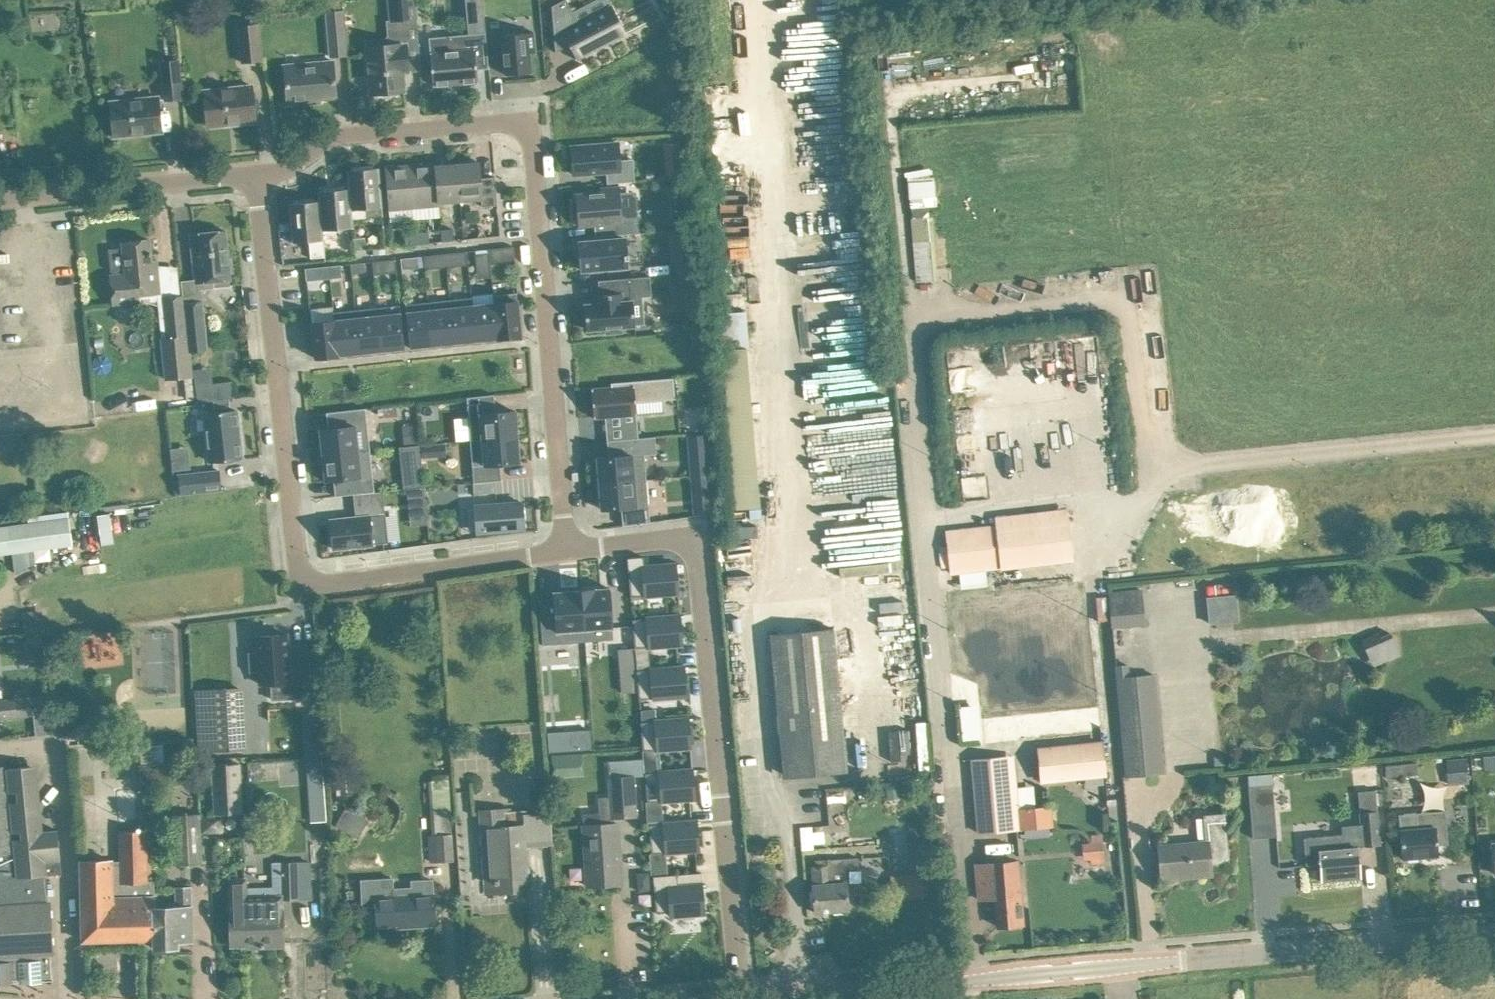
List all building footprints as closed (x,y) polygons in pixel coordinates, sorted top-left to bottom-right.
[(415,0),(389,0),(391,20),(416,18),(415,0)] [(552,5),(555,52),(572,43),(580,57),(624,34),(613,13),(610,8),(579,24),(573,11),(567,0),(562,0),(552,5)] [(344,9),(326,11),(330,57),(348,55),(344,9)] [(258,24),(238,26),(242,62),(262,60),(258,24)] [(534,31),(502,34),(505,74),(531,72),(529,52),(535,52),(534,31)] [(489,68),(486,32),(429,37),(433,84),(478,81),(477,69),(489,68)] [(366,46),(369,74),(370,94),(405,91),(403,66),(408,66),(406,43),(400,44),(399,43),(366,46)] [(178,60),(161,62),(165,99),(182,98),(178,60)] [(334,61),(284,65),(287,101),(291,100),(291,104),(309,102),(309,99),(337,97),(334,61)] [(204,90),(205,104),(208,124),(237,121),(237,124),(256,122),(252,85),(204,90)] [(111,101),(112,117),(114,137),(145,133),(145,129),(159,128),(159,132),(162,132),(160,112),(158,96),(111,101)] [(618,142),(572,146),(574,174),(620,170),(618,142)] [(666,175),(682,173),(680,158),(665,159),(666,175)] [(411,164),(414,207),(439,205),(436,165),(436,162),(411,164)] [(479,162),(457,164),(460,200),(481,199),(482,206),(497,205),(497,196),(495,176),(481,178),(479,162)] [(361,169),(347,170),(349,188),(352,219),(353,218),(366,217),(365,208),(382,207),(379,167),(374,168),(374,164),(360,165),(361,169)] [(414,207),(411,164),(386,167),(389,209),(414,207)] [(457,164),(436,165),(439,205),(461,203),(460,200),(457,164)] [(332,189),(318,191),(319,200),(320,200),(324,239),(337,238),(336,229),(353,227),(353,218),(352,219),(349,188),(345,188),(345,185),(331,186),(332,189)] [(622,221),(619,186),(601,188),(601,192),(575,194),(576,201),(572,201),(573,219),(577,219),(578,226),(616,223),(617,235),(633,233),(632,220),(622,221)] [(293,202),(288,203),(292,242),(309,241),(311,258),(325,257),(324,239),(320,200),(319,200),(307,201),(307,198),(293,199),(293,202)] [(193,257),(195,282),(197,281),(198,289),(214,288),(213,280),(230,278),(230,272),(233,272),(232,258),(228,258),(225,230),(221,231),(221,227),(209,229),(209,232),(193,234),(196,256),(193,257)] [(453,229),(441,230),(442,241),(454,240),(453,229)] [(691,272),(689,250),(687,229),(674,230),(676,251),(678,273),(691,272)] [(429,231),(417,233),(418,244),(430,242),(429,231)] [(418,244),(417,233),(404,234),(405,245),(418,244)] [(582,241),(577,243),(579,265),(581,265),(582,269),(627,266),(625,238),(582,241)] [(149,239),(123,242),(124,247),(109,248),(112,270),(114,270),(114,275),(111,275),(113,303),(140,300),(139,293),(159,291),(157,270),(152,271),(149,239)] [(457,252),(440,253),(441,262),(458,260),(457,252)] [(341,264),(323,266),(324,277),(342,275),(341,264)] [(691,272),(675,274),(676,284),(692,282),(691,272)] [(650,277),(601,281),(602,295),(597,296),(598,305),(585,306),(587,330),(605,328),(606,334),(622,333),(621,327),(644,325),(642,298),(652,297),(650,277)] [(521,336),(516,292),(494,295),(494,303),(498,338),(521,336)] [(167,339),(162,339),(166,378),(191,376),(189,350),(184,303),(183,296),(163,298),(167,339)] [(472,297),(450,299),(454,342),(476,340),(473,305),(472,297)] [(450,299),(428,302),(433,345),(454,342),(450,299)] [(184,303),(189,350),(207,349),(202,301),(184,303)] [(428,302),(405,304),(410,347),(433,345),(428,302)] [(473,305),(476,340),(498,338),(494,303),(473,305)] [(400,305),(377,307),(382,350),(405,348),(400,305)] [(377,307),(355,310),(360,352),(382,350),(377,307)] [(355,310),(334,312),(334,319),(338,355),(339,355),(360,352),(355,310)] [(734,310),(735,344),(756,343),(755,310),(734,310)] [(334,319),(312,322),(316,358),(338,355),(334,319)] [(611,386),(591,388),(594,418),(605,417),(637,414),(635,402),(663,400),(675,399),(673,377),(611,382),(611,386)] [(231,382),(212,384),(214,400),(215,400),(220,400),(222,399),(230,398),(233,398),(231,382)] [(496,412),(494,394),(467,397),(470,440),(517,436),(515,410),(496,412)] [(220,400),(215,400),(216,408),(231,406),(230,398),(222,399),(220,400)] [(328,428),(320,429),(323,454),(369,449),(370,449),(365,408),(326,412),(328,428)] [(204,414),(209,461),(241,458),(235,410),(204,414)] [(637,421),(622,423),(623,438),(639,437),(637,421)] [(405,425),(406,443),(426,442),(425,423),(405,425)] [(517,436),(470,440),(474,482),(501,480),(500,464),(519,462),(517,436)] [(618,455),(597,457),(599,483),(646,479),(644,455),(656,454),(654,436),(631,438),(617,439),(618,455)] [(452,442),(408,444),(412,524),(433,523),(432,500),(460,499),(459,484),(428,486),(427,457),(453,456),(452,442)] [(196,445),(178,446),(178,469),(196,468),(196,445)] [(369,449),(323,454),(326,480),(334,479),(335,495),(353,493),(362,492),(374,491),(369,449)] [(709,455),(689,457),(690,475),(711,474),(709,455)] [(210,469),(178,473),(180,493),(220,488),(218,468),(210,469)] [(711,474),(690,475),(692,494),(712,493),(711,474)] [(646,479),(599,483),(601,509),(621,507),(623,525),(650,521),(646,479)] [(356,517),(330,520),(333,548),(388,542),(383,490),(374,491),(362,492),(353,493),(356,517)] [(523,502),(475,506),(479,506),(481,530),(477,530),(477,531),(524,528),(523,502)] [(93,506),(97,539),(126,535),(123,503),(93,506)] [(1001,523),(950,528),(952,545),(945,545),(947,574),(1083,561),(1078,507),(1001,514),(1001,523)] [(21,525),(0,528),(0,554),(72,545),(68,510),(54,512),(55,514),(21,519),(21,525)] [(727,583),(756,582),(755,552),(726,552),(727,583)] [(643,556),(627,557),(631,596),(678,592),(676,565),(676,563),(644,566),(643,556)] [(610,587),(582,590),(586,641),(614,639),(610,587)] [(554,598),(539,600),(542,644),(586,641),(582,589),(568,590),(554,592),(554,598)] [(1145,624),(1142,589),(1108,592),(1111,628),(1145,624)] [(1213,597),(1218,624),(1247,619),(1242,592),(1213,597)] [(680,615),(632,619),(635,648),(683,644),(681,617),(680,615)] [(838,629),(778,633),(790,777),(856,772),(850,700),(844,701),(838,629)] [(1399,630),(1370,640),(1377,664),(1407,654),(1399,630)] [(258,652),(249,653),(250,671),(259,670),(260,683),(271,683),(272,699),(310,697),(306,644),(288,646),(287,634),(257,636),(258,652)] [(633,649),(620,650),(621,670),(635,669),(633,649)] [(1128,665),(1116,666),(1117,678),(1129,677),(1128,665)] [(685,666),(636,670),(639,699),(687,695),(685,668),(685,666)] [(1117,678),(1124,756),(1126,776),(1163,772),(1154,674),(1129,677),(1117,678)] [(243,685),(195,687),(198,752),(246,750),(243,685)] [(50,714),(48,695),(0,700),(0,719),(50,714)] [(689,718),(641,722),(643,750),(691,746),(689,719),(689,718)] [(886,730),(887,753),(915,753),(914,730),(886,730)] [(564,732),(547,733),(549,752),(565,751),(564,732)] [(1041,781),(1105,774),(1102,742),(1038,749),(1041,781)] [(1494,768),(1494,755),(1483,756),(1484,769),(1494,768)] [(1464,756),(1448,757),(1450,784),(1467,783),(1464,756)] [(1007,757),(972,760),(978,832),(1014,829),(1012,809),(1007,757)] [(322,759),(309,760),(313,821),(326,820),(322,759)] [(609,796),(598,797),(599,813),(599,818),(613,817),(618,817),(631,816),(635,816),(633,776),(641,776),(641,772),(640,760),(608,761),(609,776),(608,776),(609,796)] [(11,982),(10,979),(51,977),(50,959),(45,959),(45,954),(52,954),(49,904),(46,875),(62,873),(57,829),(43,830),(37,764),(6,768),(8,788),(4,788),(2,767),(0,767),(0,982),(11,982)] [(164,764),(139,766),(140,789),(165,787),(164,764)] [(212,766),(214,813),(243,811),(240,764),(212,766)] [(1401,764),(1385,765),(1386,777),(1402,775),(1401,764)] [(693,769),(645,773),(647,802),(662,800),(695,798),(693,771),(693,769)] [(428,781),(432,836),(429,837),(430,862),(453,860),(447,779),(431,780),(431,781),(428,781)] [(1272,785),(1248,787),(1253,838),(1276,836),(1272,785)] [(898,789),(887,790),(887,799),(899,798),(898,789)] [(1375,790),(1358,791),(1360,812),(1361,823),(1363,845),(1363,846),(1380,844),(1377,810),(1375,790)] [(341,826),(365,837),(374,818),(351,806),(341,826)] [(1043,806),(1012,809),(1014,829),(1044,826),(1043,806)] [(510,807),(481,809),(487,892),(529,890),(526,845),(551,844),(549,814),(527,815),(527,810),(511,811),(510,807)] [(562,807),(553,807),(553,816),(562,816),(562,807)] [(1445,810),(1398,814),(1399,829),(1400,837),(1402,857),(1438,854),(1437,844),(1448,843),(1445,810)] [(174,815),(176,864),(202,863),(199,813),(174,815)] [(599,813),(583,814),(584,826),(586,866),(587,886),(622,883),(621,864),(618,824),(613,824),(613,817),(599,818),(599,813)] [(663,814),(647,816),(648,824),(664,823),(663,814)] [(1205,816),(1207,842),(1158,846),(1161,876),(1182,874),(1182,877),(1211,874),(1210,862),(1216,862),(1222,860),(1226,855),(1227,849),(1226,843),(1228,843),(1225,814),(1205,816)] [(697,821),(649,824),(651,853),(666,852),(699,849),(697,822),(697,821)] [(1342,833),(1303,837),(1306,863),(1319,862),(1320,867),(1324,866),(1326,880),(1361,877),(1360,857),(1358,845),(1363,845),(1361,823),(1342,825),(1342,833)] [(145,830),(119,831),(120,861),(81,861),(82,941),(154,939),(153,907),(153,881),(147,881),(145,830)] [(1089,864),(1110,859),(1105,833),(1084,838),(1089,864)] [(931,834),(908,836),(909,855),(932,853),(931,834)] [(816,866),(813,866),(814,885),(813,885),(815,912),(848,909),(845,868),(844,858),(816,860),(816,866)] [(977,864),(978,880),(980,899),(996,898),(999,927),(1023,924),(1021,904),(1017,861),(977,864)] [(298,898),(297,863),(272,864),(272,886),(247,887),(247,894),(246,895),(247,941),(246,941),(247,945),(284,944),(282,899),(298,898)] [(648,873),(638,873),(639,891),(650,890),(649,874),(648,873)] [(668,874),(653,876),(656,912),(670,911),(670,915),(678,915),(678,919),(693,917),(693,913),(704,912),(702,885),(702,884),(678,886),(677,874),(668,874)] [(247,877),(229,878),(230,895),(231,921),(231,941),(246,941),(247,941),(246,895),(247,894),(247,887),(247,877)] [(391,880),(361,882),(361,886),(362,906),(376,905),(377,925),(406,924),(419,923),(419,926),(432,925),(432,922),(435,922),(434,902),(433,894),(433,879),(410,880),(411,887),(411,895),(404,895),(392,896),(391,880)] [(167,907),(154,907),(153,907),(154,939),(154,948),(178,947),(178,941),(192,941),(191,887),(175,887),(176,902),(167,902),(167,907)]
